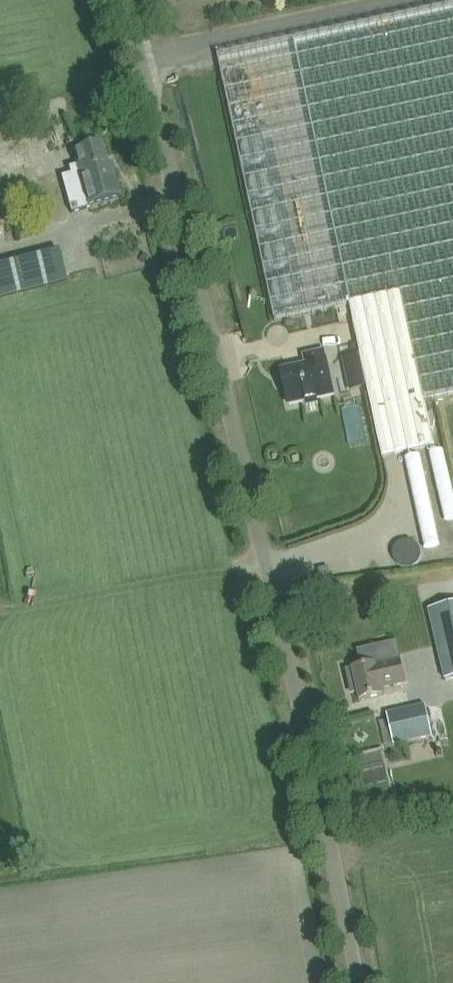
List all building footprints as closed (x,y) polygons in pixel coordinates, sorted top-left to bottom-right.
[(218,56),(275,321),(350,305),(368,388),(384,456),(434,445),(424,400),(452,394),(452,6),(218,56)] [(0,148),(0,157),(3,172),(30,167),(25,143),(0,148)] [(70,175),(61,177),(71,213),(86,209),(85,206),(120,196),(111,164),(107,165),(101,143),(74,151),(78,166),(74,167),(76,173),(70,175)] [(66,276),(59,251),(0,267),(0,298),(67,281),(66,276)] [(304,356),(306,366),(282,371),(289,404),(333,395),(324,351),(304,356)] [(415,463),(433,554),(448,551),(430,460),(415,463)] [(421,568),(426,550),(408,545),(403,564),(421,568)] [(328,567),(318,569),(320,579),(330,577),(328,567)] [(429,610),(446,680),(452,679),(452,605),(429,610)] [(357,686),(360,700),(382,695),(381,690),(405,684),(396,643),(359,652),(363,668),(347,671),(351,687),(357,686)] [(432,736),(426,706),(387,714),(393,744),(432,736)] [(365,758),(367,788),(393,786),(391,756),(365,758)]
